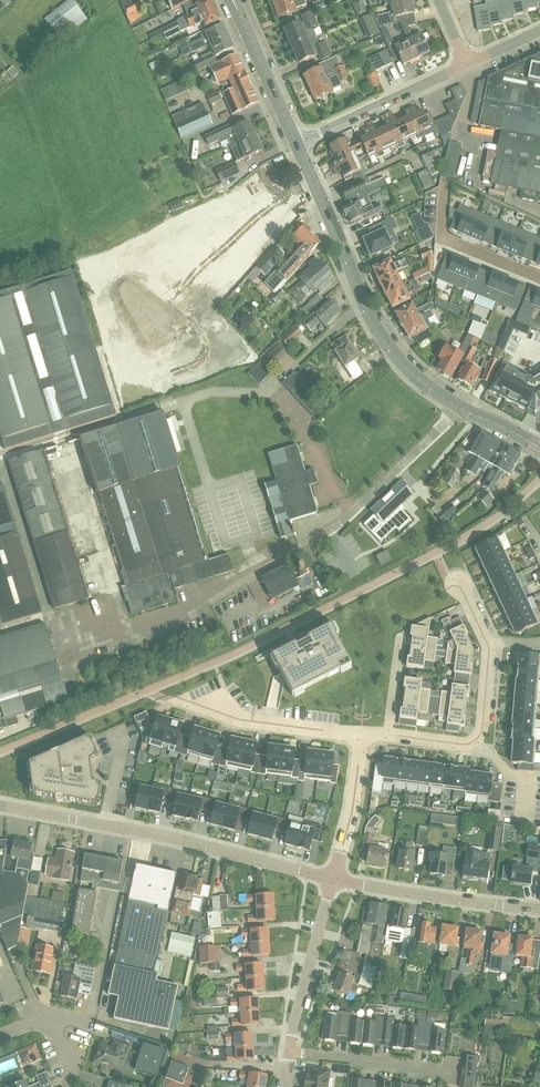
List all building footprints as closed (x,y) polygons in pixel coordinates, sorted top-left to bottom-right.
[(72,0),(70,0),(45,19),(61,40),(87,20),(72,0)] [(142,9),(137,0),(120,0),(128,17),(133,14),(142,9)] [(173,9),(182,4),(192,0),(169,0),(173,9)] [(194,5),(197,11),(178,19),(177,22),(179,27),(188,22),(216,9),(212,0),(206,0),(196,5),(194,5)] [(275,5),(279,17),(296,11),(295,9),(306,5),(305,2),(310,0),(288,0),(275,5)] [(352,4),(358,16),(367,12),(362,0),(360,0),(352,4)] [(392,3),(394,11),(389,13),(390,17),(377,20),(380,27),(386,25),(400,22),(416,18),(412,0),(406,0),(392,3)] [(498,0),(497,1),(486,2),(486,5),(490,26),(503,24),(502,21),(501,21),(498,0)] [(497,1),(498,0),(501,21),(502,21),(514,19),(513,16),(510,0),(497,0),(497,1)] [(513,16),(525,14),(525,10),(523,0),(510,0),(513,16)] [(525,10),(537,8),(537,5),(536,5),(535,0),(523,0),(525,10)] [(486,5),(474,7),(478,32),(491,29),(490,26),(486,5)] [(221,19),(216,9),(188,22),(179,27),(181,32),(202,22),(204,27),(221,19)] [(292,47),(308,40),(304,32),(319,25),(313,11),(303,16),(306,22),(301,24),(301,23),(284,30),(292,47)] [(416,18),(400,22),(403,28),(409,26),(417,24),(416,18)] [(210,45),(228,37),(223,24),(205,32),(205,33),(201,35),(202,38),(189,44),(193,52),(210,45)] [(386,25),(380,27),(391,50),(396,47),(404,65),(417,59),(408,40),(396,46),(386,25)] [(408,40),(417,59),(430,52),(422,34),(414,38),(412,34),(407,36),(409,40),(408,40)] [(228,37),(210,45),(213,51),(200,57),(201,59),(193,63),(194,66),(186,69),(189,76),(197,72),(210,65),(216,62),(214,57),(215,56),(215,57),(234,49),(228,37)] [(311,49),(308,40),(292,47),(299,63),(314,56),(318,54),(321,60),(332,55),(326,42),(311,49)] [(381,53),(387,65),(393,63),(388,50),(381,53)] [(387,65),(381,53),(369,59),(375,71),(387,65)] [(505,70),(504,76),(501,75),(495,101),(506,103),(539,110),(539,54),(505,70)] [(216,62),(210,65),(214,75),(212,81),(224,86),(226,79),(229,78),(244,71),(237,55),(221,62),(222,63),(219,64),(218,62),(216,63),(216,62)] [(310,88),(326,81),(324,75),(326,74),(328,69),(339,64),(335,57),(318,64),(320,69),(304,76),(310,88)] [(337,76),(347,71),(345,65),(334,70),(337,76)] [(504,76),(505,70),(479,82),(471,122),(479,124),(479,126),(501,131),(506,103),(495,101),(501,75),(504,76)] [(229,78),(234,89),(223,93),(226,99),(251,87),(244,71),(229,78)] [(347,71),(337,76),(340,83),(350,78),(347,71)] [(166,101),(189,91),(184,80),(161,90),(166,101)] [(332,93),(326,81),(310,88),(315,100),(332,93)] [(456,99),(460,109),(466,95),(462,85),(451,89),(456,99)] [(251,87),(226,99),(233,114),(258,102),(251,87)] [(222,99),(219,92),(208,97),(210,104),(222,99)] [(456,99),(450,101),(457,116),(460,109),(456,99)] [(451,117),(456,118),(457,116),(450,101),(445,104),(450,114),(451,117)] [(175,125),(176,126),(181,137),(212,123),(206,112),(206,111),(203,103),(172,117),(175,125)] [(501,131),(497,152),(488,150),(483,177),(492,179),(490,184),(522,190),(520,199),(539,203),(539,110),(506,103),(501,131)] [(436,124),(434,121),(430,112),(425,114),(423,110),(418,112),(415,106),(409,109),(423,137),(423,138),(433,133),(436,135),(440,134),(440,133),(436,124)] [(407,117),(402,120),(411,138),(417,135),(419,139),(423,137),(409,109),(404,111),(407,117)] [(456,118),(451,117),(450,114),(444,117),(451,131),(456,118)] [(394,116),(389,118),(402,147),(406,145),(404,141),(411,138),(402,120),(397,122),(394,116)] [(444,117),(439,119),(446,133),(451,131),(444,117)] [(402,147),(389,118),(384,121),(387,127),(381,129),(390,147),(397,144),(399,149),(402,147)] [(440,133),(440,134),(441,136),(446,133),(439,119),(434,121),(436,124),(440,133)] [(231,147),(255,136),(249,123),(234,130),(232,125),(205,136),(210,145),(221,140),(222,143),(228,140),(231,147)] [(390,147),(381,129),(376,132),(374,126),(368,128),(382,156),(385,155),(383,150),(390,147)] [(382,156),(368,128),(363,130),(366,136),(361,139),(369,157),(376,154),(378,158),(382,156)] [(255,136),(231,147),(233,152),(235,151),(240,161),(246,158),(262,151),(255,136)] [(335,156),(361,144),(359,140),(351,143),(348,137),(330,146),(332,151),(330,152),(332,158),(335,157),(335,156)] [(454,179),(462,145),(450,142),(443,174),(454,179)] [(335,156),(335,157),(337,161),(331,164),(334,170),(358,158),(355,152),(363,149),(361,144),(335,156)] [(362,156),(358,158),(334,170),(336,175),(342,172),(344,177),(353,174),(354,177),(364,172),(363,169),(360,162),(364,160),(362,156)] [(239,173),(235,163),(217,171),(221,181),(239,173)] [(349,205),(359,200),(389,187),(385,178),(372,183),(369,177),(362,181),(342,190),(343,193),(342,194),(344,199),(346,200),(347,202),(348,202),(349,205)] [(177,213),(184,210),(180,200),(173,203),(177,213)] [(359,200),(349,205),(342,208),(343,209),(342,209),(341,211),(341,212),(343,216),(346,216),(346,217),(346,216),(347,218),(348,217),(349,220),(350,222),(365,216),(366,219),(383,212),(379,203),(363,211),(359,200)] [(473,228),(479,213),(459,205),(453,221),(450,229),(464,235),(470,237),(473,229),(473,228)] [(470,237),(476,240),(490,245),(499,221),(479,213),(473,228),(473,229),(470,237)] [(370,237),(362,241),(365,247),(363,248),(366,256),(369,255),(369,257),(381,252),(382,254),(390,251),(389,248),(390,248),(384,234),(396,229),(392,219),(367,230),(370,237)] [(418,231),(426,227),(422,220),(414,224),(418,231)] [(490,245),(503,251),(509,253),(513,245),(519,229),(499,221),(490,245)] [(300,245),(310,254),(322,242),(305,226),(293,238),(300,245)] [(510,253),(516,256),(529,261),(539,238),(519,229),(513,245),(509,253),(510,253)] [(539,238),(529,261),(539,266),(539,238)] [(310,254),(300,245),(286,259),(288,260),(278,271),(277,271),(271,277),(265,284),(275,294),(280,289),(292,275),(311,255),(310,254)] [(284,255),(276,247),(256,269),(265,277),(284,255)] [(433,254),(430,249),(421,253),(423,259),(433,254)] [(466,264),(446,256),(437,280),(457,288),(466,264)] [(301,291),(327,269),(319,260),(304,273),(309,278),(298,287),(299,288),(292,294),(295,298),(301,291)] [(396,272),(408,266),(405,261),(393,267),(390,261),(374,269),(374,271),(373,273),(375,276),(377,276),(379,280),(396,272)] [(476,296),(486,272),(466,264),(457,288),(476,296)] [(419,278),(430,273),(427,268),(417,274),(419,278)] [(334,277),(327,269),(301,291),(295,298),(297,299),(303,293),(307,298),(318,289),(322,293),(328,289),(333,285),(330,281),(334,277)] [(72,272),(0,294),(0,433),(6,451),(117,416),(72,272)] [(403,285),(396,272),(379,280),(387,297),(416,283),(415,279),(403,285)] [(506,280),(486,272),(476,296),(496,304),(506,280)] [(430,273),(419,278),(421,283),(432,278),(430,273)] [(516,312),(526,288),(506,280),(496,304),(516,312)] [(419,289),(416,283),(387,297),(388,297),(393,308),(410,300),(407,295),(419,289)] [(280,289),(275,294),(265,304),(266,304),(270,308),(284,294),(280,289)] [(516,322),(520,324),(526,326),(528,327),(535,309),(539,311),(539,294),(538,293),(533,303),(525,299),(516,322)] [(324,300),(319,294),(309,302),(310,302),(302,309),(307,314),(324,300)] [(326,327),(341,313),(329,300),(304,323),(311,330),(320,322),(326,327)] [(416,311),(411,304),(396,313),(400,321),(403,325),(429,310),(434,308),(435,303),(429,303),(425,306),(416,311)] [(410,338),(426,329),(431,326),(426,319),(432,316),(429,310),(403,325),(405,329),(410,338)] [(513,329),(516,322),(509,319),(505,328),(512,331),(513,329)] [(256,338),(262,333),(258,328),(261,325),(256,320),(247,329),(252,333),(256,338)] [(468,335),(465,341),(470,344),(474,337),(481,340),(483,336),(484,332),(487,327),(487,326),(480,324),(473,321),(468,335)] [(289,347),(303,333),(296,326),(282,339),(289,347)] [(483,336),(481,340),(488,343),(491,334),(484,332),(483,336)] [(352,363),(358,360),(351,347),(353,346),(347,336),(332,346),(336,352),(334,354),(338,361),(340,360),(345,368),(347,367),(348,368),(353,364),(352,363)] [(288,352),(279,343),(264,358),(273,367),(288,352)] [(443,360),(438,370),(443,372),(442,372),(444,373),(443,375),(449,377),(449,376),(451,377),(460,361),(461,362),(461,361),(467,349),(462,346),(458,353),(446,347),(440,358),(443,360)] [(466,363),(457,380),(471,388),(480,371),(469,364),(476,350),(469,346),(467,349),(461,361),(466,363)] [(484,361),(481,367),(487,369),(482,380),(490,383),(499,363),(491,359),(489,363),(484,361)] [(272,373),(261,362),(249,374),(259,385),(272,373)] [(489,391),(505,400),(529,412),(530,408),(535,410),(535,413),(533,415),(536,417),(538,413),(539,412),(539,373),(537,375),(539,378),(536,381),(533,382),(526,378),(528,374),(504,362),(499,372),(494,381),(489,391)] [(295,373),(284,384),(289,390),(300,379),(295,373)] [(193,508),(188,494),(164,413),(117,427),(150,534),(196,520),(193,508)] [(209,561),(205,547),(196,520),(150,534),(117,427),(81,439),(97,493),(101,492),(117,545),(116,545),(125,572),(121,573),(125,586),(122,587),(126,600),(127,601),(128,601),(132,614),(177,600),(176,596),(178,596),(175,589),(186,585),(181,570),(195,565),(209,561)] [(470,473),(491,437),(480,431),(468,452),(473,455),(465,470),(470,473)] [(491,437),(470,473),(475,476),(484,461),(489,464),(501,443),(491,437)] [(501,443),(489,464),(494,467),(483,486),(488,489),(491,485),(511,449),(501,443)] [(264,485),(276,525),(281,538),(281,539),(294,535),(293,532),(295,531),(294,528),(292,529),(290,522),(318,513),(310,486),(312,485),(308,471),(305,472),(297,446),(268,454),(273,468),(277,481),(264,485)] [(522,455),(511,449),(491,485),(488,489),(494,492),(504,473),(510,476),(522,455)] [(54,609),(89,598),(43,450),(9,461),(54,609)] [(452,487),(460,473),(452,468),(444,483),(452,487)] [(41,613),(17,532),(2,485),(0,479),(0,625),(41,613)] [(374,515),(364,525),(381,542),(396,528),(399,532),(411,520),(403,511),(405,509),(402,505),(413,495),(414,494),(402,482),(401,481),(370,511),(374,515)] [(487,508),(495,500),(484,490),(477,497),(487,508)] [(438,516),(443,512),(443,511),(437,505),(431,509),(437,516),(438,516)] [(438,516),(437,516),(443,523),(450,517),(444,510),(443,511),(443,512),(438,516)] [(525,524),(521,519),(516,523),(519,527),(525,524)] [(481,561),(502,551),(496,539),(483,545),(483,543),(477,546),(478,547),(475,548),(481,561)] [(481,561),(487,573),(508,563),(502,551),(481,561)] [(232,572),(227,556),(209,561),(195,565),(199,579),(217,574),(218,577),(232,572)] [(487,573),(493,585),(514,575),(508,563),(487,573)] [(300,586),(289,565),(262,578),(273,600),(300,586)] [(519,587),(514,575),(493,585),(498,597),(519,587)] [(504,609),(525,599),(519,587),(498,597),(504,609)] [(539,609),(539,605),(536,597),(531,599),(536,610),(539,609)] [(510,621),(531,611),(525,599),(504,609),(510,621)] [(537,624),(531,611),(510,621),(516,634),(537,624)] [(428,637),(431,618),(412,627),(410,636),(412,637),(410,647),(436,651),(438,638),(428,637)] [(453,631),(449,622),(443,625),(448,634),(450,633),(453,631)] [(14,675),(57,663),(45,624),(0,638),(0,680),(14,675)] [(296,644),(272,657),(278,669),(282,676),(293,696),(305,690),(304,689),(322,680),(352,665),(341,646),(337,636),(332,626),(315,634),(312,636),(307,638),(308,639),(302,642),(296,645),(296,644)] [(468,635),(464,626),(453,631),(450,633),(453,640),(448,642),(447,652),(473,655),(474,649),(467,635),(468,635)] [(441,651),(436,651),(410,647),(409,658),(408,657),(406,667),(424,669),(425,661),(434,663),(435,657),(441,657),(441,651)] [(441,651),(441,657),(446,658),(445,664),(455,665),(454,673),(471,675),(472,666),(471,666),(473,655),(447,652),(441,651)] [(518,654),(517,667),(537,668),(538,656),(518,654)] [(9,695),(15,717),(16,716),(16,717),(68,701),(57,663),(14,675),(0,680),(0,698),(9,695)] [(516,679),(536,680),(537,668),(517,667),(516,679)] [(405,689),(403,699),(435,703),(435,698),(430,697),(431,691),(421,689),(422,682),(405,679),(403,689),(405,689)] [(515,690),(535,692),(536,680),(516,679),(515,690)] [(452,685),(451,693),(442,691),(441,698),(435,697),(435,698),(435,703),(466,707),(467,697),(468,697),(470,687),(452,685)] [(534,704),(535,692),(515,690),(514,702),(534,704)] [(18,724),(17,720),(16,717),(16,716),(15,717),(9,695),(0,698),(0,704),(2,711),(0,711),(0,730),(18,724)] [(403,699),(402,709),(401,709),(400,718),(417,721),(418,713),(428,714),(433,715),(434,709),(435,703),(403,699)] [(533,716),(534,704),(514,702),(513,714),(533,716)] [(466,707),(435,703),(434,709),(433,715),(448,717),(447,725),(464,727),(466,718),(464,717),(466,707)] [(134,717),(134,718),(137,723),(149,718),(146,712),(134,717)] [(532,728),(533,716),(513,714),(512,726),(532,728)] [(162,748),(164,739),(170,720),(158,716),(152,735),(148,734),(145,743),(149,745),(162,748)] [(174,752),(180,754),(184,742),(178,740),(184,723),(174,720),(171,719),(170,722),(163,744),(171,746),(175,747),(174,752)] [(531,739),(532,728),(512,726),(511,738),(533,740),(533,739),(531,739)] [(184,742),(180,754),(187,757),(189,752),(189,751),(201,755),(208,731),(195,728),(191,744),(184,742)] [(208,731),(201,755),(213,759),(211,763),(219,766),(222,753),(215,751),(221,735),(208,731)] [(31,779),(32,782),(32,786),(34,786),(35,789),(35,792),(33,792),(33,794),(51,798),(56,799),(56,797),(64,798),(63,800),(75,802),(94,806),(97,806),(98,807),(98,806),(99,801),(99,800),(100,796),(101,790),(102,785),(93,783),(92,778),(91,766),(90,761),(99,757),(96,752),(94,747),(92,742),(90,737),(68,746),(58,751),(58,752),(52,755),(51,754),(47,756),(30,764),(30,765),(32,765),(32,768),(33,771),(30,772),(31,775),(31,779)] [(232,738),(228,754),(222,753),(219,766),(226,768),(227,766),(239,769),(245,741),(232,738)] [(532,752),(533,740),(511,738),(511,739),(514,739),(513,750),(532,752)] [(254,760),(257,744),(245,741),(239,769),(251,771),(250,773),(258,774),(261,761),(254,760)] [(258,774),(266,775),(266,774),(279,776),(282,747),(269,746),(267,762),(261,761),(258,774)] [(298,779),(299,766),(293,765),(295,749),(282,747),(279,776),(291,777),(291,778),(298,779)] [(318,780),(321,752),(308,750),(306,767),(300,766),(299,766),(298,779),(298,781),(305,782),(305,779),(318,780)] [(513,751),(512,763),(521,764),(520,770),(534,772),(535,753),(513,751)] [(334,754),(321,753),(318,776),(330,778),(330,783),(337,784),(339,771),(332,770),(334,754)] [(385,759),(383,779),(395,781),(397,761),(385,759)] [(397,761),(395,781),(407,782),(409,762),(397,761)] [(409,762),(407,782),(418,783),(421,764),(409,762)] [(421,764),(418,783),(430,785),(433,765),(421,764)] [(433,765),(430,785),(442,786),(445,767),(433,765)] [(445,767),(442,786),(454,788),(456,768),(445,767)] [(456,768),(454,788),(466,789),(465,792),(466,792),(469,770),(456,768)] [(469,770),(466,792),(478,793),(480,774),(469,772),(469,770)] [(492,775),(480,774),(477,796),(488,798),(488,801),(500,803),(503,784),(491,782),(492,775)] [(135,808),(147,811),(152,789),(141,787),(141,784),(134,782),(131,795),(138,797),(135,808)] [(147,811),(160,814),(162,802),(169,804),(172,791),(172,788),(153,784),(152,789),(147,811)] [(190,795),(172,791),(169,804),(176,805),(173,816),(185,819),(190,795)] [(185,819),(197,822),(200,810),(207,812),(210,799),(190,795),(185,819)] [(222,828),(229,804),(210,799),(207,812),(214,813),(211,825),(222,828)] [(222,828),(235,831),(238,820),(244,822),(248,809),(241,807),(242,805),(229,801),(229,804),(222,828)] [(248,835),(260,838),(266,816),(254,813),(255,811),(248,809),(244,822),(251,824),(248,835)] [(381,820),(380,819),(376,815),(372,818),(366,827),(365,833),(366,833),(364,843),(370,845),(367,863),(385,866),(387,851),(378,849),(379,841),(377,840),(378,832),(373,831),(374,828),(381,820)] [(277,819),(266,816),(260,838),(272,841),(275,830),(281,832),(285,819),(278,817),(277,819)] [(430,825),(448,827),(449,818),(431,816),(430,825)] [(281,832),(288,834),(285,845),(297,848),(302,826),(291,823),(292,821),(285,819),(281,832)] [(302,826),(297,848),(309,851),(312,840),(319,842),(323,826),(304,821),(302,826)] [(425,846),(427,831),(428,827),(420,825),(419,830),(416,844),(425,846)] [(516,827),(505,825),(502,841),(508,842),(509,833),(511,832),(515,832),(516,827)] [(502,828),(490,827),(487,850),(499,851),(502,828)] [(14,847),(7,846),(3,865),(4,868),(4,872),(17,874),(18,870),(26,872),(27,871),(28,860),(30,861),(32,845),(15,842),(14,847)] [(412,871),(415,853),(409,852),(411,843),(404,842),(403,851),(401,851),(398,868),(412,871)] [(7,846),(8,843),(6,843),(0,843),(0,930),(9,951),(17,947),(29,885),(27,879),(29,878),(30,872),(27,871),(26,872),(18,870),(17,874),(4,872),(4,868),(3,865),(7,846)] [(539,855),(539,847),(529,845),(527,857),(528,857),(526,867),(514,866),(512,882),(530,885),(532,871),(539,872),(539,864),(539,858),(539,855)] [(454,862),(456,848),(443,846),(442,855),(431,853),(429,862),(432,862),(430,874),(436,875),(437,877),(441,878),(442,876),(444,876),(447,860),(454,862)] [(49,859),(46,875),(54,876),(53,879),(54,879),(68,882),(74,853),(59,850),(57,861),(49,859)] [(489,863),(488,863),(490,854),(467,851),(466,860),(465,860),(465,861),(463,861),(461,874),(463,874),(463,876),(470,877),(469,879),(477,880),(478,878),(487,879),(489,863)] [(97,884),(96,887),(123,892),(127,869),(122,868),(124,862),(101,858),(101,856),(94,855),(94,856),(85,855),(83,869),(81,881),(97,884)] [(169,1031),(179,986),(157,981),(159,975),(161,976),(164,962),(158,960),(173,888),(174,888),(174,885),(177,874),(167,872),(146,867),(136,865),(135,868),(133,879),(134,879),(125,923),(115,965),(109,995),(119,997),(114,1019),(142,1025),(169,1031)] [(41,873),(34,871),(32,871),(31,872),(29,884),(39,886),(41,873)] [(200,896),(203,879),(186,875),(183,889),(177,887),(172,912),(190,916),(194,897),(193,897),(194,895),(200,896)] [(90,936),(92,924),(97,893),(80,890),(74,921),(72,933),(90,936)] [(212,897),(213,912),(220,911),(228,911),(227,895),(220,895),(220,896),(212,897)] [(258,909),(274,908),(273,895),(247,896),(247,902),(257,902),(258,909)] [(64,910),(31,904),(27,926),(60,932),(64,910)] [(362,975),(374,979),(377,967),(379,957),(381,944),(380,944),(387,908),(371,904),(369,913),(364,912),(362,923),(367,924),(366,926),(362,926),(356,952),(366,954),(364,964),(362,975)] [(274,908),(258,909),(258,916),(248,916),(248,922),(275,921),(274,908)] [(404,939),(405,930),(408,911),(392,908),(389,926),(387,926),(385,940),(402,943),(400,951),(408,952),(410,940),(404,939)] [(209,928),(216,927),(221,927),(220,911),(213,912),(208,912),(209,928)] [(413,928),(409,950),(417,951),(417,952),(427,954),(427,952),(436,954),(437,945),(434,944),(437,928),(431,927),(431,925),(430,924),(429,922),(425,922),(423,923),(422,923),(421,929),(413,928)] [(458,947),(459,939),(456,939),(458,928),(443,926),(440,944),(449,946),(448,951),(450,951),(449,959),(456,960),(458,947)] [(216,927),(209,928),(203,928),(203,938),(217,937),(216,927)] [(253,944),(269,943),(268,930),(242,931),(242,937),(252,937),(253,944)] [(459,972),(462,973),(472,975),(476,950),(483,951),(485,940),(481,940),(482,932),(467,930),(464,948),(468,949),(467,959),(462,958),(459,972)] [(492,954),(490,964),(491,964),(499,965),(498,970),(510,972),(509,974),(510,974),(515,945),(509,944),(510,936),(503,935),(502,933),(497,932),(495,934),(492,954)] [(196,938),(172,933),(168,952),(191,957),(196,938)] [(539,956),(539,949),(532,948),(532,939),(517,937),(516,956),(522,957),(521,967),(538,969),(539,956)] [(269,943),(253,944),(253,951),(243,951),(243,957),(270,956),(269,943)] [(51,974),(56,950),(38,946),(36,955),(38,956),(36,971),(51,974)] [(213,963),(219,963),(218,946),(200,947),(200,964),(213,963)] [(93,986),(97,967),(76,963),(73,978),(65,976),(62,996),(77,999),(80,984),(93,986)] [(247,978),(264,977),(263,964),(236,966),(237,972),(246,972),(247,978)] [(459,972),(447,970),(444,989),(456,991),(459,972)] [(353,1002),(356,994),(359,987),(352,985),(355,978),(341,973),(334,990),(348,995),(346,999),(353,1002)] [(374,979),(362,975),(359,984),(372,988),(374,979)] [(264,977),(247,978),(247,985),(237,986),(237,992),(265,990),(264,977)] [(218,996),(230,996),(229,987),(217,988),(218,996)] [(396,1006),(397,997),(390,996),(389,1005),(396,1006)] [(204,1006),(217,1004),(217,998),(217,997),(204,998),(204,1006)] [(242,1013),(258,1012),(258,999),(231,1000),(231,1007),(233,1006),(234,1013),(242,1012),(242,1013)] [(439,1011),(429,1010),(428,1018),(438,1019),(439,1011)] [(502,1026),(502,1016),(503,1012),(487,1011),(485,1024),(502,1026)] [(258,1012),(242,1013),(242,1020),(232,1020),(232,1026),(259,1025),(258,1012)] [(343,1036),(346,1013),(338,1012),(337,1019),(326,1017),(323,1039),(336,1041),(336,1035),(343,1036)] [(354,1014),(346,1013),(343,1036),(350,1037),(349,1042),(362,1044),(364,1022),(353,1020),(354,1014)] [(375,1023),(364,1022),(362,1044),(374,1045),(375,1040),(382,1041),(385,1017),(376,1016),(375,1023)] [(404,1048),(407,1026),(395,1025),(396,1019),(388,1018),(385,1041),(392,1042),(392,1047),(404,1048)] [(418,1028),(407,1026),(404,1048),(417,1050),(417,1044),(424,1045),(427,1022),(418,1021),(418,1028)] [(435,1023),(427,1022),(424,1045),(431,1046),(430,1051),(443,1053),(445,1031),(434,1029),(435,1023)] [(236,1048),(253,1047),(252,1034),(226,1035),(226,1042),(236,1041),(236,1048)] [(75,1036),(73,1042),(89,1048),(91,1042),(75,1036)] [(94,1062),(116,1069),(123,1071),(126,1062),(127,1065),(132,1067),(134,1066),(137,1067),(141,1055),(129,1051),(131,1046),(114,1041),(112,1048),(100,1044),(94,1062)] [(157,1077),(165,1051),(144,1044),(141,1055),(137,1067),(136,1070),(157,1077)] [(253,1047),(236,1048),(237,1055),(227,1055),(228,1062),(254,1060),(253,1047)] [(41,1059),(37,1048),(30,1051),(35,1062),(41,1059)] [(172,1052),(166,1066),(170,1068),(163,1086),(167,1086),(189,1086),(191,1081),(186,1079),(190,1067),(184,1065),(187,1056),(187,1055),(186,1057),(172,1052)] [(462,1076),(476,1077),(479,1057),(464,1056),(463,1068),(462,1068),(462,1076)] [(337,1065),(335,1072),(350,1075),(351,1067),(337,1065)] [(305,1086),(327,1086),(329,1077),(326,1077),(327,1070),(311,1068),(309,1076),(307,1076),(305,1086)] [(52,1086),(50,1080),(47,1072),(38,1076),(40,1080),(40,1082),(29,1086),(49,1086),(52,1086)] [(254,1086),(265,1086),(267,1076),(241,1072),(240,1078),(249,1080),(248,1086),(254,1086)] [(25,1080),(24,1081),(21,1075),(12,1079),(15,1085),(9,1086),(28,1086),(25,1080)] [(462,1076),(461,1086),(475,1086),(476,1077),(462,1076)] [(371,1086),(364,1086),(365,1080),(352,1079),(351,1086),(371,1086)]
